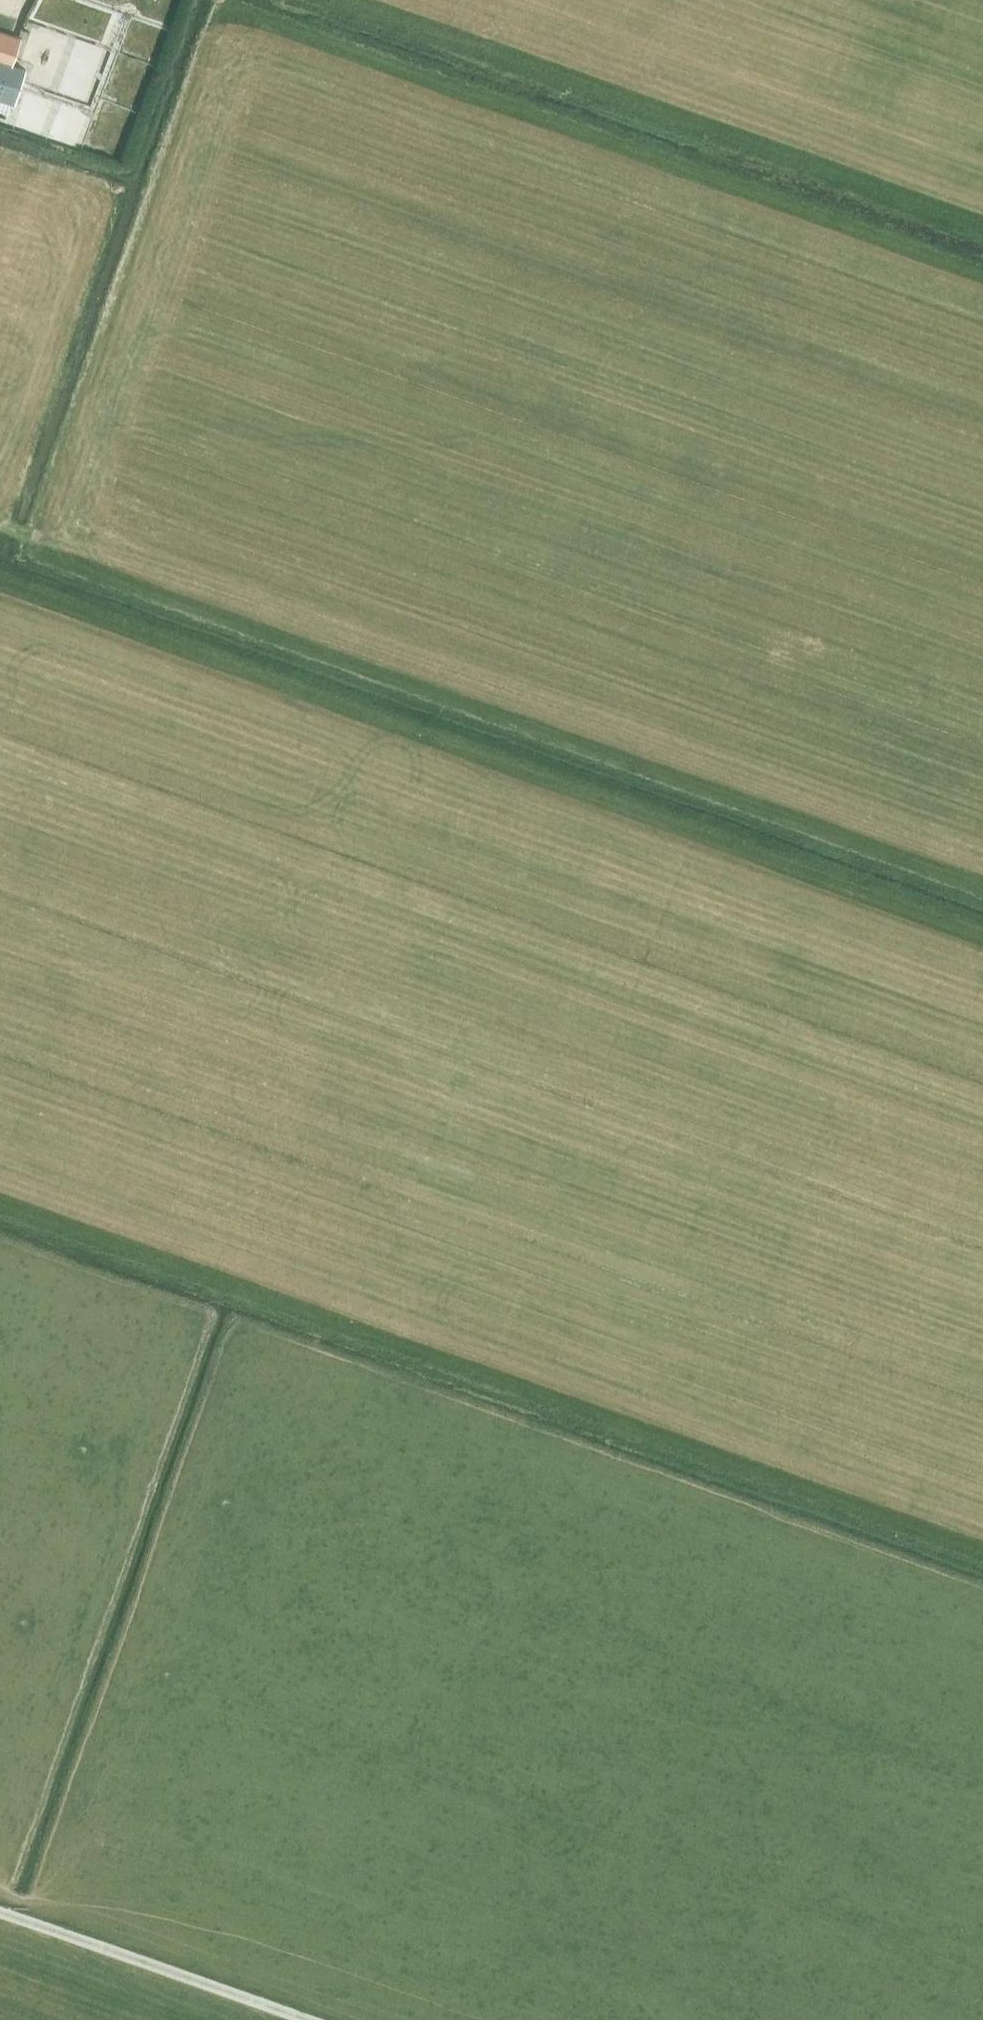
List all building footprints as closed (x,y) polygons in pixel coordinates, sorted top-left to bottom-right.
[(26,69),(13,64),(22,38),(0,31),(0,100),(10,103),(15,105),(26,69)] [(22,121),(81,143),(107,76),(92,70),(91,73),(75,67),(67,88),(39,78),(22,121)] [(5,119),(10,103),(0,100),(0,118),(5,119)]
